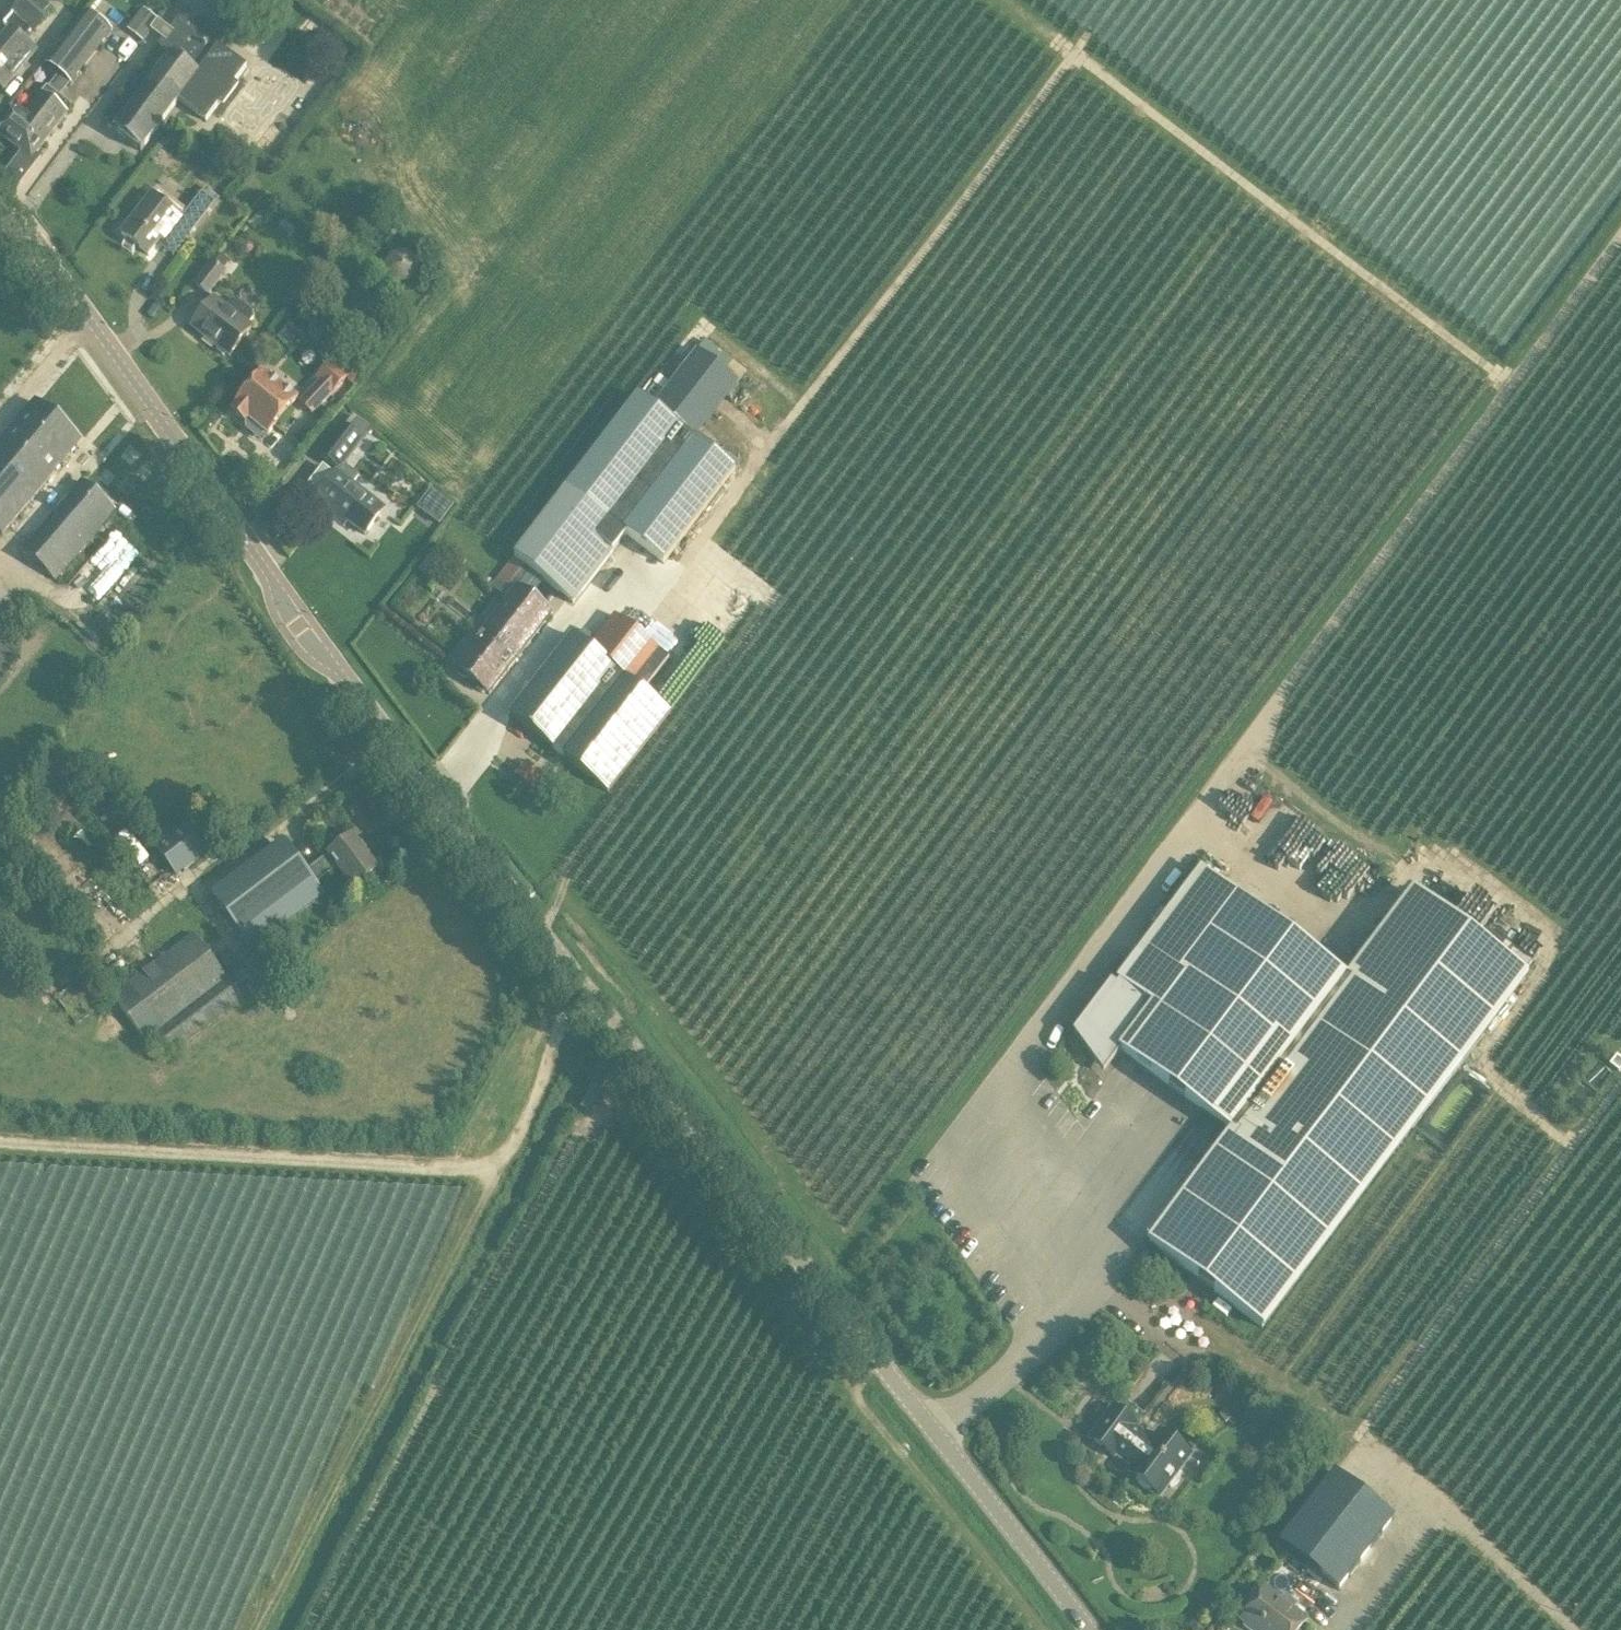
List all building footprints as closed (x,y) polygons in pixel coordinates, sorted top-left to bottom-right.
[(0,27),(0,86),(4,90),(34,55),(20,43),(31,30),(35,33),(52,13),(37,0),(23,0),(1,27),(0,27)] [(246,68),(218,48),(224,40),(185,10),(158,46),(161,49),(106,123),(115,130),(113,131),(141,152),(178,101),(206,122),(246,68)] [(144,10),(129,30),(144,41),(159,21),(144,10)] [(70,85),(109,32),(85,14),(45,66),(70,85)] [(23,133),(41,147),(71,108),(45,88),(24,117),(15,110),(6,122),(22,135),(23,133)] [(6,122),(0,130),(0,137),(21,153),(4,175),(16,191),(39,160),(34,157),(41,147),(23,133),(22,135),(6,122)] [(235,151),(233,152),(222,153),(220,153),(222,166),(236,164),(235,151)] [(202,195),(194,205),(182,221),(152,197),(121,237),(148,257),(164,236),(168,239),(177,227),(189,236),(219,197),(206,187),(201,194),(202,195)] [(395,249),(388,258),(388,270),(397,278),(410,277),(416,268),(415,256),(407,249),(395,249)] [(207,296),(224,274),(211,264),(194,286),(207,296)] [(231,304),(226,310),(213,301),(191,329),(215,347),(215,352),(221,356),(226,355),(228,357),(250,329),(247,327),(252,320),(251,314),(237,303),(231,304)] [(290,322),(278,338),(294,350),(306,334),(290,322)] [(705,341),(653,405),(696,440),(741,385),(739,384),(747,374),(705,341)] [(312,415),(347,378),(331,363),(316,379),(320,382),(300,404),(312,415)] [(267,436),(297,400),(263,372),(230,412),(245,425),(248,421),(267,436)] [(572,604),(584,590),(626,534),(664,563),(734,471),(638,398),(568,490),(550,513),(501,577),(491,589),(507,601),(456,668),(458,670),(458,674),(464,679),(468,678),(477,684),(477,689),(483,693),(487,692),(490,694),(550,616),(551,615),(550,614),(517,589),(530,572),(550,587),(572,604)] [(80,442),(33,403),(0,443),(0,534),(2,536),(80,442)] [(336,476),(313,505),(336,522),(340,518),(363,536),(382,512),(351,488),(359,477),(344,465),(362,443),(360,443),(370,430),(353,416),(343,429),(341,427),(318,456),(339,472),(336,476)] [(80,483),(22,552),(55,580),(113,510),(80,483)] [(436,528),(454,505),(434,489),(415,512),(436,528)] [(574,636),(511,717),(609,792),(671,713),(643,692),(670,658),(615,615),(597,639),(584,629),(577,639),(574,636)] [(0,644),(0,677),(16,656),(0,644)] [(531,790),(541,777),(527,767),(517,780),(531,790)] [(219,845),(198,817),(155,849),(176,877),(219,845)] [(355,890),(378,873),(352,839),(330,856),(307,874),(288,849),(262,868),(258,863),(246,872),(245,871),(212,897),(252,949),(323,895),(316,886),(339,868),(355,890)] [(1117,981),(1120,983),(1116,987),(1111,983),(1073,1034),(1103,1075),(1120,1052),(1168,1088),(1230,1136),(1150,1243),(1262,1329),(1529,972),(1417,887),(1347,981),(1200,870),(1117,981)] [(171,1052),(243,998),(228,978),(227,979),(194,936),(112,997),(145,1041),(157,1033),(171,1052)] [(1609,1065),(1619,1072),(1620,1070),(1620,1059),(1616,1056),(1615,1057),(1609,1065)] [(603,1088),(610,1075),(593,1066),(586,1080),(588,1081),(589,1082),(603,1089),(603,1088)] [(1179,1473),(1176,1471),(1188,1455),(1158,1433),(1148,1446),(1129,1432),(1133,1426),(1112,1409),(1091,1437),(1112,1454),(1115,1451),(1134,1465),(1130,1471),(1138,1477),(1136,1480),(1139,1485),(1143,1488),(1149,1490),(1151,1487),(1159,1493),(1166,1484),(1169,1486),(1174,1483),(1177,1478),(1179,1473)] [(1337,1590),(1392,1520),(1334,1474),(1279,1545),(1337,1590)] [(1306,1621),(1298,1614),(1295,1618),(1290,1614),(1296,1605),(1284,1596),(1280,1601),(1266,1590),(1263,1593),(1259,1590),(1254,1591),(1248,1598),(1249,1603),(1253,1606),(1241,1621),(1244,1623),(1243,1627),(1247,1629),(1260,1629),(1298,1629),(1306,1621)]
